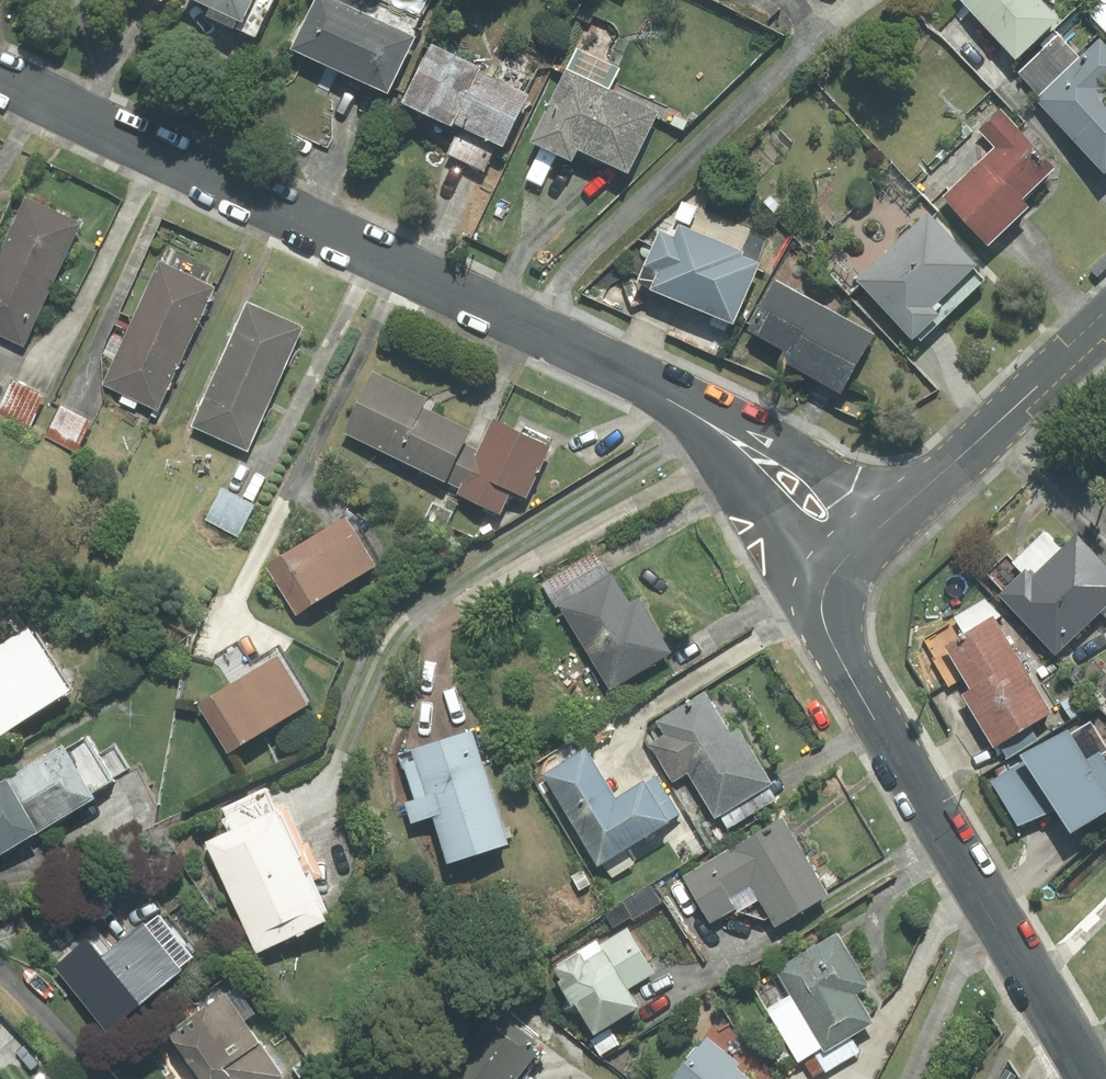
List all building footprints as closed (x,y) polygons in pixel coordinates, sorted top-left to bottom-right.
[(162,11),(168,0),(140,0),(162,11)] [(179,0),(210,15),(205,24),(238,39),(239,36),(250,41),(269,0),(180,0),(179,0)] [(288,46),(394,99),(425,36),(353,0),(311,0),(288,46)] [(1014,64),(1064,21),(1046,0),(1040,0),(1038,1),(1037,0),(959,0),(1014,64)] [(1079,16),(1105,43),(1105,42),(1105,0),(1096,0),(1079,16)] [(1095,39),(1078,54),(1065,38),(1018,78),(1103,179),(1105,177),(1105,52),(1095,39)] [(533,146),(578,165),(581,157),(635,181),(667,107),(617,85),(623,71),(575,50),(533,146)] [(431,51),(404,106),(505,155),(531,100),(431,51)] [(990,252),(1032,211),(1024,202),(1056,170),(999,112),(978,132),(995,149),(941,202),(990,252)] [(28,199),(0,260),(0,339),(23,349),(81,223),(28,199)] [(932,219),(857,280),(915,350),(990,289),(932,219)] [(674,239),(660,233),(641,279),(655,285),(651,294),(737,330),(764,264),(679,228),(674,239)] [(223,290),(160,263),(107,385),(169,413),(223,290)] [(781,357),(776,365),(841,399),(874,334),(775,283),(746,338),(781,357)] [(302,326),(242,303),(193,432),(253,455),(302,326)] [(428,400),(375,375),(345,436),(460,490),(458,496),(501,518),(511,495),(527,502),(552,450),(494,422),(480,452),(466,447),(470,433),(423,411),(428,400)] [(17,380),(0,410),(31,428),(48,397),(17,380)] [(97,422),(65,406),(48,439),(79,455),(97,422)] [(255,506),(222,490),(208,521),(241,536),(255,506)] [(377,570),(347,522),(268,569),(297,619),(377,570)] [(1071,535),(1061,544),(1049,531),(1011,565),(1019,573),(996,594),(1053,656),(1099,613),(1105,620),(1105,572),(1071,535)] [(612,695),(675,655),(641,601),(631,607),(594,548),(541,582),(612,695)] [(952,616),(962,632),(940,646),(965,687),(954,693),(987,748),(1050,710),(993,614),(983,597),(952,616)] [(68,691),(28,629),(0,647),(0,735),(68,691)] [(309,710),(279,661),(199,710),(229,758),(309,710)] [(688,700),(640,737),(677,784),(684,778),(730,836),(783,795),(705,695),(692,705),(688,700)] [(1081,752),(1064,725),(1017,754),(1022,761),(990,781),(988,782),(1019,831),(1052,810),(1068,836),(1105,812),(1105,736),(1081,752)] [(403,807),(410,827),(428,821),(447,871),(514,847),(472,730),(409,752),(412,760),(400,764),(414,802),(403,807)] [(4,782),(35,833),(93,798),(90,794),(111,781),(84,737),(63,750),(61,747),(4,782)] [(678,818),(653,780),(622,801),(587,749),(545,778),(599,872),(678,818)] [(35,833),(4,782),(0,784),(0,854),(35,833)] [(289,811),(208,845),(254,955),(335,921),(289,811)] [(682,878),(710,928),(759,901),(776,932),(830,901),(785,820),(682,878)] [(100,958),(87,941),(55,966),(106,1029),(181,970),(179,967),(193,956),(160,915),(146,926),(143,923),(100,958)] [(549,976),(595,1040),(641,1007),(629,991),(654,973),(620,925),(549,976)] [(894,1012),(839,936),(750,1000),(805,1076),(894,1012)] [(169,1035),(201,1078),(280,1078),(283,1077),(225,995),(169,1035)] [(541,1047),(499,1015),(450,1078),(516,1078),(541,1047)] [(737,1072),(741,1068),(707,1041),(676,1078),(745,1078),(737,1072)]
